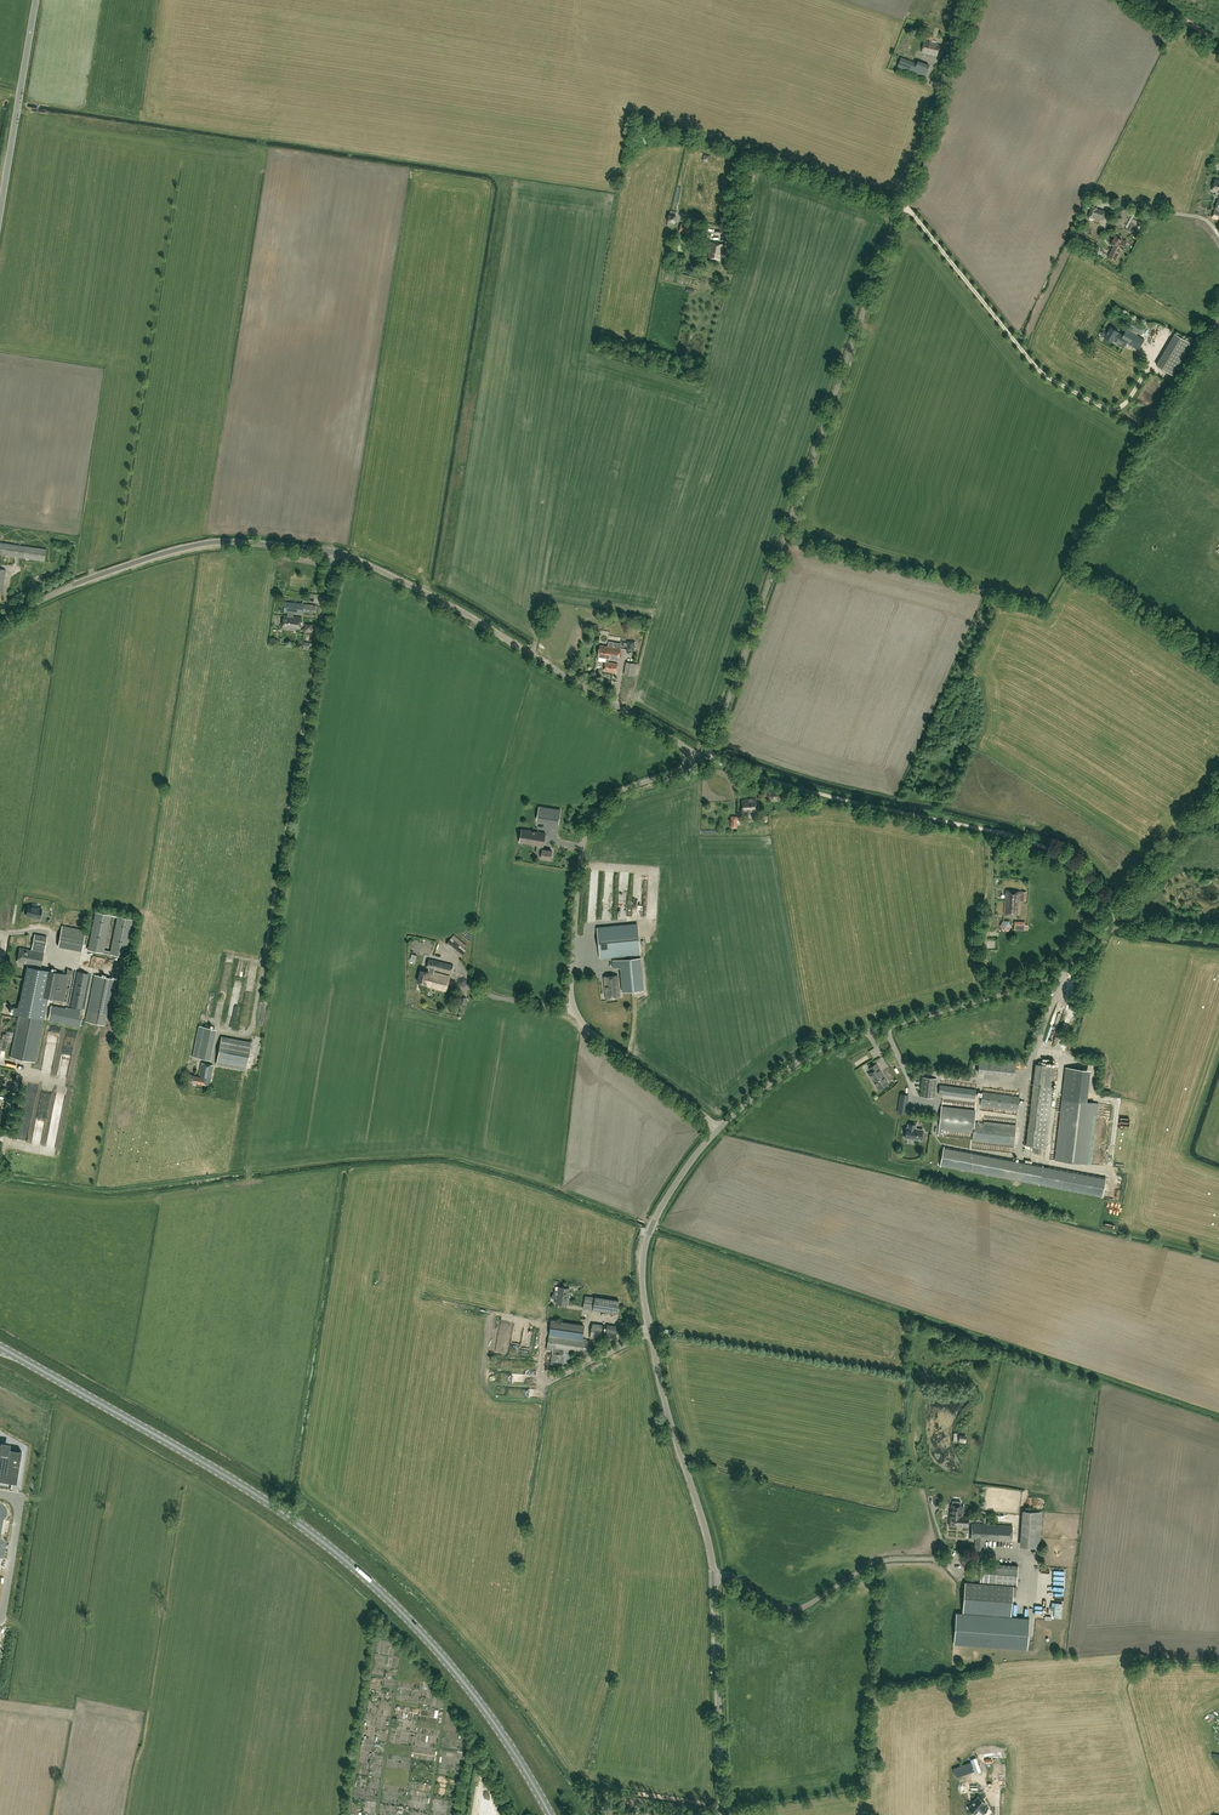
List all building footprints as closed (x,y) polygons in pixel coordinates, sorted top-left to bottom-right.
[(921,52),(937,56),(940,45),(932,43),(933,35),(926,33),(925,38),(930,39),(929,42),(924,41),(921,52)] [(944,39),(941,47),(948,49),(950,42),(944,39)] [(924,78),(929,65),(917,61),(916,63),(901,57),(897,68),(924,78)] [(1103,219),(1106,211),(1097,208),(1098,207),(1092,206),(1089,217),(1094,219),(1095,216),(1103,219)] [(706,229),(681,223),(679,232),(687,233),(686,237),(692,238),(693,235),(705,237),(706,229)] [(1141,231),(1137,228),(1132,237),(1138,239),(1141,231)] [(1116,260),(1122,249),(1123,250),(1127,242),(1116,236),(1111,244),(1114,245),(1109,257),(1116,260)] [(711,242),(708,258),(720,260),(720,256),(732,258),(735,240),(729,239),(727,253),(721,252),(723,244),(711,242)] [(1132,319),(1128,326),(1140,334),(1145,326),(1132,319)] [(1117,336),(1119,332),(1111,327),(1105,337),(1113,342),(1114,340),(1117,336)] [(1127,329),(1122,339),(1117,336),(1114,340),(1119,343),(1125,347),(1127,343),(1138,349),(1144,340),(1127,329)] [(1192,344),(1175,333),(1156,365),(1173,375),(1192,344)] [(1144,379),(1140,388),(1146,391),(1151,382),(1144,379)] [(0,542),(0,554),(44,561),(46,549),(0,542)] [(302,608),(303,603),(288,602),(287,612),(288,612),(294,613),(302,614),(302,608)] [(315,613),(316,605),(305,604),(304,611),(315,613)] [(300,630),(301,617),(293,616),(294,613),(288,612),(288,616),(284,615),(282,628),(300,630)] [(627,640),(626,650),(633,651),(635,641),(627,640)] [(620,648),(609,646),(608,646),(600,645),(598,657),(606,658),(604,670),(616,672),(617,664),(608,662),(609,659),(618,661),(620,648)] [(634,675),(636,664),(626,662),(624,674),(634,675)] [(770,791),(768,796),(772,801),(777,800),(780,794),(777,790),(770,791)] [(742,812),(746,811),(746,816),(753,816),(752,811),(757,811),(757,798),(741,799),(742,812)] [(539,806),(537,819),(558,823),(560,810),(539,806)] [(543,846),(545,833),(521,829),(519,842),(537,845),(536,853),(541,854),(540,858),(550,859),(552,851),(542,849),(543,846)] [(1005,890),(1004,904),(1004,913),(1019,914),(1019,900),(1025,900),(1026,891),(1021,891),(1021,893),(1020,893),(1020,891),(1005,890)] [(26,915),(40,918),(42,908),(37,908),(31,906),(28,906),(26,915)] [(133,920),(95,912),(88,950),(125,957),(133,920)] [(998,928),(1005,931),(1009,923),(1002,920),(998,928)] [(1025,922),(1014,921),(1014,930),(1024,930),(1025,922)] [(639,953),(637,925),(598,928),(600,957),(639,953)] [(58,946),(81,951),(85,931),(62,926),(58,946)] [(30,965),(30,967),(40,969),(45,946),(47,937),(34,934),(31,950),(19,948),(17,962),(30,965)] [(454,935),(451,938),(446,944),(461,956),(466,950),(464,948),(466,945),(454,935)] [(429,958),(427,967),(426,968),(429,968),(428,971),(433,972),(434,970),(451,974),(453,965),(429,958)] [(620,968),(622,990),(622,992),(643,990),(640,958),(612,960),(613,968),(620,968)] [(40,969),(30,967),(28,966),(20,1008),(13,1007),(12,1014),(18,1015),(10,1057),(34,1062),(47,997),(66,1001),(73,970),(67,969),(66,974),(40,969)] [(77,971),(70,1006),(82,1009),(89,974),(77,971)] [(450,976),(433,972),(428,971),(428,972),(421,971),(418,982),(425,984),(425,986),(446,991),(450,976)] [(113,979),(94,975),(85,1021),(104,1025),(113,979)] [(605,998),(619,997),(617,975),(603,976),(605,998)] [(456,983),(459,991),(469,987),(465,979),(456,983)] [(76,1017),(77,1010),(66,1007),(66,1010),(50,1007),(48,1018),(80,1024),(81,1021),(81,1018),(76,1017)] [(1045,1034),(1052,1037),(1058,1020),(1051,1018),(1045,1034)] [(5,1040),(11,1042),(13,1032),(7,1031),(5,1040)] [(221,1036),(216,1064),(245,1069),(251,1042),(221,1036)] [(193,1039),(191,1058),(209,1061),(212,1042),(193,1039)] [(979,1058),(978,1072),(1014,1076),(1016,1062),(979,1058)] [(192,1075),(191,1082),(209,1085),(213,1065),(201,1063),(198,1076),(192,1075)] [(870,1067),(872,1071),(869,1073),(879,1088),(885,1084),(884,1082),(887,1080),(877,1063),(870,1067)] [(1033,1084),(1026,1145),(1045,1147),(1055,1066),(1036,1064),(1034,1084),(1033,1084)] [(1066,1068),(1055,1160),(1088,1164),(1095,1102),(1083,1100),(1086,1070),(1066,1068)] [(921,1096),(934,1098),(936,1079),(923,1077),(921,1096)] [(974,1098),(976,1084),(940,1079),(938,1093),(974,1098)] [(1017,1110),(1019,1096),(982,1092),(980,1105),(1017,1110)] [(898,1113),(905,1114),(907,1100),(900,1099),(898,1113)] [(974,1110),(942,1106),(938,1135),(943,1136),(944,1129),(973,1133),(972,1139),(1014,1144),(1016,1125),(984,1121),(984,1123),(974,1122),(975,1113),(974,1113),(974,1110)] [(925,1124),(929,1112),(918,1108),(913,1121),(925,1124)] [(907,1127),(905,1137),(909,1138),(908,1140),(914,1140),(914,1139),(922,1140),(924,1130),(916,1128),(916,1125),(909,1124),(908,1127),(907,1127)] [(1105,1178),(943,1146),(939,1166),(1101,1197),(1105,1178)] [(569,1288),(558,1287),(557,1290),(554,1290),(554,1294),(552,1294),(552,1298),(556,1299),(556,1304),(566,1305),(569,1288)] [(617,1311),(618,1301),(618,1299),(594,1296),(593,1308),(617,1311)] [(590,1355),(592,1341),(586,1340),(586,1339),(583,1338),(585,1325),(551,1320),(549,1333),(547,1349),(590,1355)] [(600,1340),(614,1342),(616,1334),(601,1332),(602,1325),(592,1324),(590,1338),(600,1340)] [(618,1326),(608,1324),(607,1324),(606,1331),(608,1332),(616,1334),(618,1326)] [(13,1361),(15,1358),(0,1351),(0,1355),(13,1361)] [(552,1353),(550,1363),(562,1365),(563,1354),(552,1353)] [(16,1483),(22,1450),(1,1447),(1,1444),(0,1443),(0,1480),(16,1483)] [(955,1525),(968,1526),(969,1516),(962,1515),(963,1511),(961,1511),(961,1505),(951,1505),(950,1511),(952,1511),(951,1515),(950,1515),(950,1519),(955,1520),(955,1525)] [(1012,1526),(972,1523),(971,1538),(975,1538),(975,1544),(971,1544),(971,1547),(975,1547),(974,1554),(984,1555),(985,1539),(1011,1541),(1012,1526)] [(1022,1543),(1032,1543),(1032,1524),(1023,1524),(1022,1543)] [(980,1581),(1017,1584),(1018,1565),(981,1562),(980,1581)] [(1013,1585),(965,1582),(963,1612),(1011,1615),(1013,1585)] [(1027,1648),(1029,1618),(956,1612),(954,1643),(1027,1648)] [(1001,1752),(1001,1780),(1010,1781),(1011,1753),(1001,1752)] [(956,1777),(974,1771),(971,1762),(953,1769),(956,1777)] [(414,1801),(411,1801),(412,1795),(407,1795),(406,1800),(405,1800),(404,1805),(413,1806),(414,1801)] [(984,1804),(985,1802),(978,1796),(968,1808),(975,1814),(979,1810),(983,1814),(988,1807),(984,1804)]
